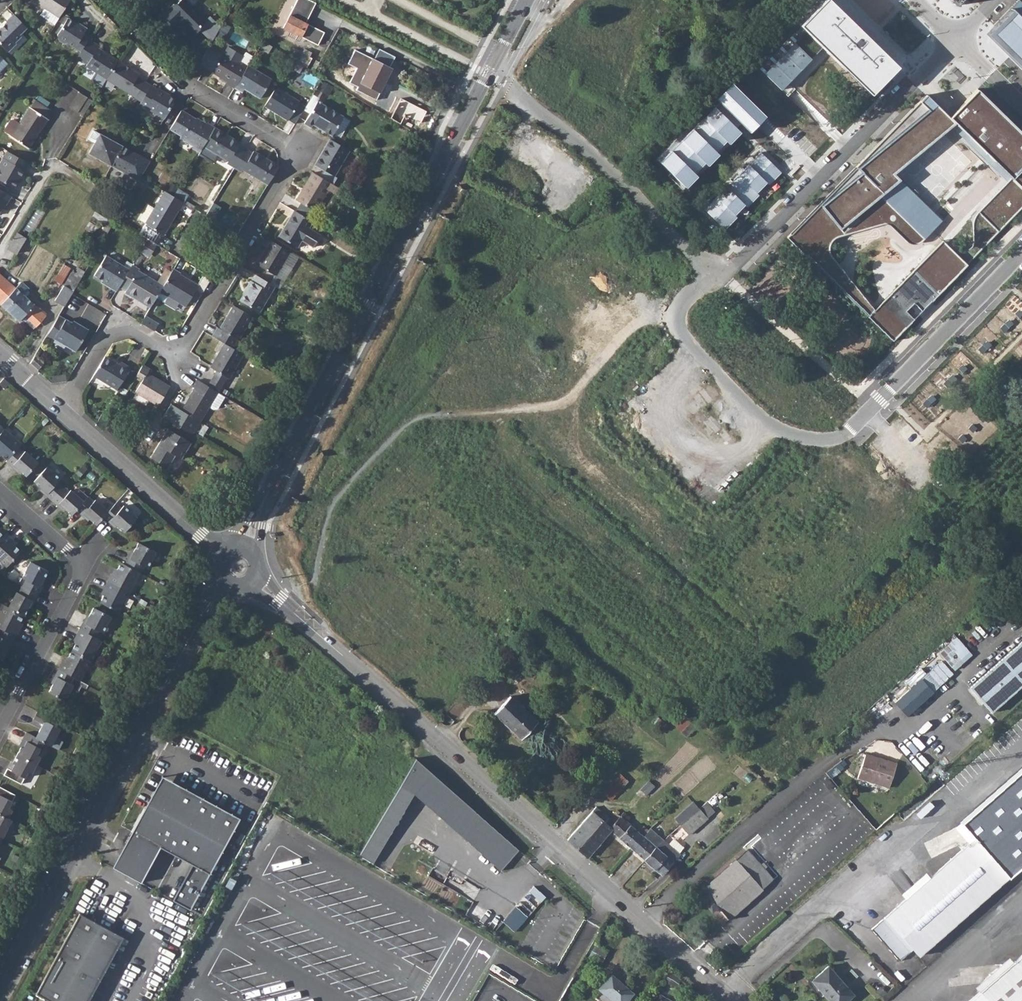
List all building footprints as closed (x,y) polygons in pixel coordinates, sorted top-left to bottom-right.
[(58,18),(70,0),(33,0),(58,18)] [(160,14),(161,15),(172,26),(174,28),(180,22),(194,36),(200,30),(200,28),(207,20),(193,6),(191,7),(185,0),(182,0),(177,4),(173,4),(168,10),(166,8),(160,14)] [(309,0),(297,0),(283,28),(318,45),(324,33),(306,23),(316,3),(309,0)] [(897,66),(832,3),(765,71),(830,135),(897,66)] [(985,34),(1021,70),(1021,19),(1011,8),(985,34)] [(27,27),(14,14),(0,28),(0,43),(8,51),(16,43),(15,42),(21,36),(20,34),(27,27)] [(161,15),(155,20),(167,31),(172,26),(161,15)] [(67,43),(80,52),(89,37),(84,34),(88,28),(81,23),(79,24),(68,17),(58,34),(58,40),(64,44),(67,43)] [(249,39),(259,45),(261,40),(252,34),(249,39)] [(77,57),(88,63),(86,65),(93,70),(107,78),(118,60),(98,48),(99,46),(89,39),(80,52),(77,57)] [(260,48),(268,53),(272,46),(264,42),(260,48)] [(216,50),(209,46),(203,57),(201,65),(205,68),(216,50)] [(293,59),(297,62),(302,53),(293,48),(289,57),(293,59)] [(309,57),(311,52),(304,49),(302,53),(297,62),(307,68),(312,58),(309,57)] [(235,88),(248,65),(240,61),(239,63),(216,50),(205,68),(227,82),(227,83),(235,88)] [(8,63),(3,58),(0,61),(0,71),(8,63)] [(303,74),(307,68),(297,62),(293,59),(289,66),(303,74)] [(380,92),(391,69),(372,59),(367,71),(357,66),(351,78),(380,92)] [(106,79),(135,97),(144,82),(137,77),(139,74),(118,60),(107,78),(106,79)] [(260,98),(271,79),(248,65),(235,88),(242,93),(244,89),(260,98)] [(90,76),(103,84),(106,79),(107,78),(93,70),(90,76)] [(766,111),(734,79),(653,159),(685,191),(766,111)] [(142,101),(151,86),(144,82),(135,97),(142,101)] [(140,104),(164,119),(175,100),(165,94),(165,93),(151,86),(142,101),(140,104)] [(288,120),(299,102),(276,88),(265,106),(288,120)] [(955,123),(1012,177),(979,212),(1000,231),(1021,208),(1021,132),(977,89),(949,117),(955,123)] [(79,93),(66,114),(74,119),(87,98),(79,93)] [(926,95),(787,236),(868,316),(876,309),(832,254),(831,242),(836,236),(887,222),(894,226),(907,238),(916,243),(924,240),(943,220),(895,171),(955,123),(949,117),(926,95)] [(31,108),(46,118),(51,111),(35,101),(31,108)] [(332,136),(344,117),(317,101),(304,123),(311,128),(313,124),(332,136)] [(10,120),(3,131),(11,135),(11,136),(29,148),(48,119),(46,118),(31,108),(30,107),(19,123),(14,119),(10,120)] [(203,146),(214,128),(207,123),(206,125),(181,111),(170,129),(181,136),(179,138),(193,146),(195,142),(203,147),(203,146)] [(234,168),(245,149),(238,145),(240,143),(214,128),(203,146),(203,147),(199,153),(199,154),(211,162),(215,161),(218,155),(228,161),(227,163),(234,168)] [(111,166),(122,146),(100,134),(93,130),(88,139),(95,143),(89,153),(111,166)] [(334,176),(349,150),(330,139),(325,148),(327,149),(322,156),(320,155),(315,165),(334,176)] [(192,148),(199,153),(203,147),(195,142),(193,146),(192,148)] [(122,146),(111,166),(139,180),(141,177),(150,161),(122,146)] [(267,185),(279,166),(253,151),(252,153),(245,149),(234,168),(241,172),(242,170),(267,185)] [(782,172),(759,150),(703,207),(727,230),(782,172)] [(29,164),(8,152),(0,166),(0,180),(14,189),(20,178),(22,179),(27,172),(25,171),(29,164)] [(335,194),(339,188),(313,172),(296,200),(315,211),(328,190),(335,194)] [(144,188),(149,181),(141,177),(139,180),(137,184),(144,188)] [(183,202),(188,195),(178,189),(173,196),(183,202)] [(2,209),(5,204),(6,205),(11,197),(0,190),(0,211),(2,209)] [(179,210),(184,203),(183,202),(173,196),(165,191),(153,210),(146,223),(145,224),(163,235),(178,209),(179,210)] [(146,223),(153,210),(147,206),(139,219),(146,223)] [(279,237),(297,248),(301,240),(313,247),(320,235),(308,228),(312,221),(294,211),(279,237)] [(92,215),(105,224),(108,219),(107,219),(95,212),(92,215)] [(107,232),(117,217),(111,213),(107,219),(108,219),(105,224),(106,224),(103,229),(107,232)] [(17,254),(25,238),(17,234),(8,249),(17,254)] [(152,251),(156,244),(147,239),(143,245),(152,251)] [(275,276),(290,252),(272,241),(257,265),(275,276)] [(944,241),(876,309),(868,316),(893,341),(968,264),(944,241)] [(139,252),(148,258),(152,251),(143,245),(139,252)] [(363,264),(368,255),(360,250),(355,259),(363,264)] [(119,287),(129,270),(105,256),(93,276),(102,281),(109,285),(108,287),(116,292),(119,287)] [(160,291),(163,286),(156,282),(138,271),(139,270),(132,265),(129,270),(119,287),(126,291),(125,293),(150,308),(160,291)] [(156,282),(163,286),(172,272),(165,268),(156,282)] [(160,291),(186,307),(195,291),(201,295),(212,278),(204,273),(197,285),(180,274),(180,273),(173,269),(172,272),(163,286),(160,291)] [(15,288),(3,277),(0,274),(0,304),(1,304),(15,288)] [(63,308),(80,279),(70,274),(54,303),(63,308)] [(259,312),(275,286),(256,275),(252,282),(251,280),(240,300),(259,312)] [(1,304),(9,312),(23,295),(28,290),(29,288),(22,281),(15,288),(1,304)] [(46,316),(26,297),(23,295),(9,312),(19,321),(24,316),(37,327),(46,316)] [(217,327),(212,336),(225,344),(236,350),(241,341),(238,340),(252,317),(233,305),(219,328),(217,327)] [(76,352),(88,330),(73,321),(72,323),(59,315),(46,336),(53,340),(53,339),(76,352)] [(158,324),(145,317),(141,323),(154,331),(158,324)] [(305,348),(313,352),(315,348),(308,343),(305,348)] [(229,379),(243,354),(236,350),(225,344),(210,368),(217,371),(226,377),(229,379)] [(307,361),(313,352),(305,348),(300,356),(307,361)] [(38,370),(44,363),(35,356),(30,363),(38,370)] [(117,389),(130,368),(120,362),(118,365),(105,357),(94,375),(117,389)] [(158,406),(170,386),(148,373),(150,369),(142,365),(135,378),(141,382),(135,392),(158,406)] [(217,371),(208,386),(217,392),(226,377),(217,371)] [(51,376),(51,384),(66,382),(65,375),(51,376)] [(4,388),(9,383),(4,378),(0,382),(0,384),(4,388)] [(163,417),(191,434),(193,432),(199,422),(208,407),(217,392),(208,386),(197,380),(192,387),(195,389),(181,411),(171,404),(163,417)] [(285,399),(294,385),(287,381),(278,395),(285,399)] [(217,409),(225,397),(217,392),(208,407),(213,410),(217,409)] [(101,415),(97,422),(106,427),(110,420),(101,415)] [(0,434),(0,454),(7,460),(18,447),(21,444),(4,429),(0,434)] [(181,459),(191,443),(168,429),(150,457),(167,468),(175,455),(181,459)] [(7,460),(5,461),(12,467),(13,465),(26,476),(38,462),(25,451),(23,453),(18,447),(7,460)] [(45,495),(51,500),(63,486),(58,481),(60,479),(47,466),(33,481),(47,493),(45,495)] [(63,486),(51,500),(57,506),(59,504),(71,515),(76,510),(83,501),(70,490),(69,491),(63,486)] [(83,501),(76,510),(82,516),(83,514),(96,525),(103,517),(108,511),(95,500),(93,501),(88,496),(83,501)] [(108,511),(103,517),(109,522),(111,521),(124,532),(137,517),(123,505),(121,508),(115,503),(108,511)] [(6,533),(4,536),(0,540),(0,562),(6,567),(20,551),(15,546),(10,542),(12,539),(6,533)] [(128,557),(124,564),(140,573),(144,566),(147,568),(156,552),(138,543),(130,558),(128,557)] [(25,579),(21,586),(38,595),(42,588),(40,586),(47,572),(31,563),(23,578),(25,579)] [(111,573),(107,581),(130,592),(140,573),(124,564),(121,563),(117,570),(114,575),(111,573)] [(103,595),(100,602),(119,612),(130,592),(107,581),(104,588),(106,590),(103,595)] [(34,602),(38,595),(21,586),(18,593),(16,592),(8,607),(23,615),(24,616),(32,601),(34,602)] [(16,637),(19,629),(17,628),(20,622),(23,615),(8,607),(4,605),(0,603),(0,628),(16,637)] [(83,622),(79,629),(95,638),(99,631),(102,633),(111,617),(93,607),(85,623),(83,622)] [(16,637),(0,628),(0,658),(1,658),(10,643),(12,644),(16,637)] [(78,638),(71,650),(91,660),(101,641),(95,638),(79,629),(75,636),(78,638)] [(939,653),(952,668),(969,652),(956,637),(939,653)] [(991,713),(1021,686),(1021,641),(969,688),(991,713)] [(62,661),(58,669),(74,677),(80,680),(91,660),(71,650),(65,663),(62,661)] [(56,677),(48,692),(64,701),(73,685),(71,684),(74,677),(58,669),(54,676),(56,677)] [(921,678),(933,692),(939,686),(927,673),(921,678)] [(921,678),(894,702),(907,716),(933,692),(921,678)] [(521,739),(538,722),(510,696),(494,713),(521,739)] [(60,724),(37,711),(33,719),(43,724),(36,737),(43,741),(49,745),(53,737),(55,738),(60,728),(59,727),(60,724)] [(671,722),(681,732),(690,722),(680,713),(671,722)] [(653,722),(663,731),(668,726),(658,716),(653,722)] [(686,737),(696,727),(690,722),(681,732),(686,737)] [(36,737),(26,732),(22,739),(26,741),(23,748),(21,746),(17,754),(36,765),(40,756),(36,754),(43,741),(36,737)] [(888,788),(896,763),(865,753),(858,778),(888,788)] [(32,773),(36,765),(17,754),(12,762),(14,764),(11,770),(7,768),(3,775),(21,784),(28,771),(32,773)] [(440,818),(501,870),(519,848),(459,796),(416,758),(401,782),(416,791),(443,814),(440,818)] [(1008,877),(1011,880),(1021,870),(1021,769),(960,823),(974,839),(1008,877)] [(602,793),(611,801),(629,781),(619,773),(602,793)] [(239,819),(161,777),(112,866),(140,881),(159,847),(191,865),(173,899),(190,908),(239,819)] [(413,795),(440,818),(443,814),(416,791),(401,782),(362,850),(376,858),(413,795)] [(15,794),(0,787),(0,814),(7,818),(11,810),(8,808),(15,794)] [(699,808),(707,818),(714,812),(706,802),(699,808)] [(602,840),(610,830),(611,830),(609,828),(620,816),(618,814),(620,812),(617,810),(610,818),(596,807),(579,826),(600,843),(602,840)] [(688,834),(707,818),(699,808),(680,825),(688,834)] [(632,849),(648,831),(643,826),(638,832),(626,822),(630,818),(623,812),(620,816),(609,828),(611,830),(610,830),(632,849)] [(0,837),(0,836),(2,837),(7,827),(5,827),(9,819),(7,818),(0,814),(0,837)] [(587,857),(600,843),(579,826),(567,839),(587,857)] [(648,831),(632,849),(644,860),(661,841),(648,831)] [(918,955),(1008,877),(974,839),(871,929),(899,961),(913,949),(918,955)] [(680,855),(663,840),(661,841),(644,860),(655,869),(656,867),(663,874),(680,855)] [(359,855),(373,863),(376,858),(362,850),(359,855)] [(729,919),(763,889),(763,888),(773,879),(747,850),(702,889),(710,897),(719,908),(729,919)] [(529,890),(541,901),(546,896),(534,885),(529,890)] [(703,903),(712,913),(719,908),(710,897),(703,903)] [(516,931),(529,916),(517,905),(504,920),(516,931)] [(78,913),(36,992),(53,1000),(86,1000),(121,936),(78,913)] [(604,950),(595,945),(588,957),(596,963),(604,950)] [(608,952),(604,950),(596,963),(600,965),(608,952)] [(1014,962),(1002,963),(1002,972),(990,974),(991,982),(969,1000),(1021,1000),(1021,955),(1014,962)] [(853,994),(828,965),(811,980),(830,1000),(846,1000),(853,994)] [(663,981),(676,989),(681,980),(668,972),(663,981)] [(598,991),(606,998),(610,1000),(628,1000),(632,995),(611,977),(598,991)]
